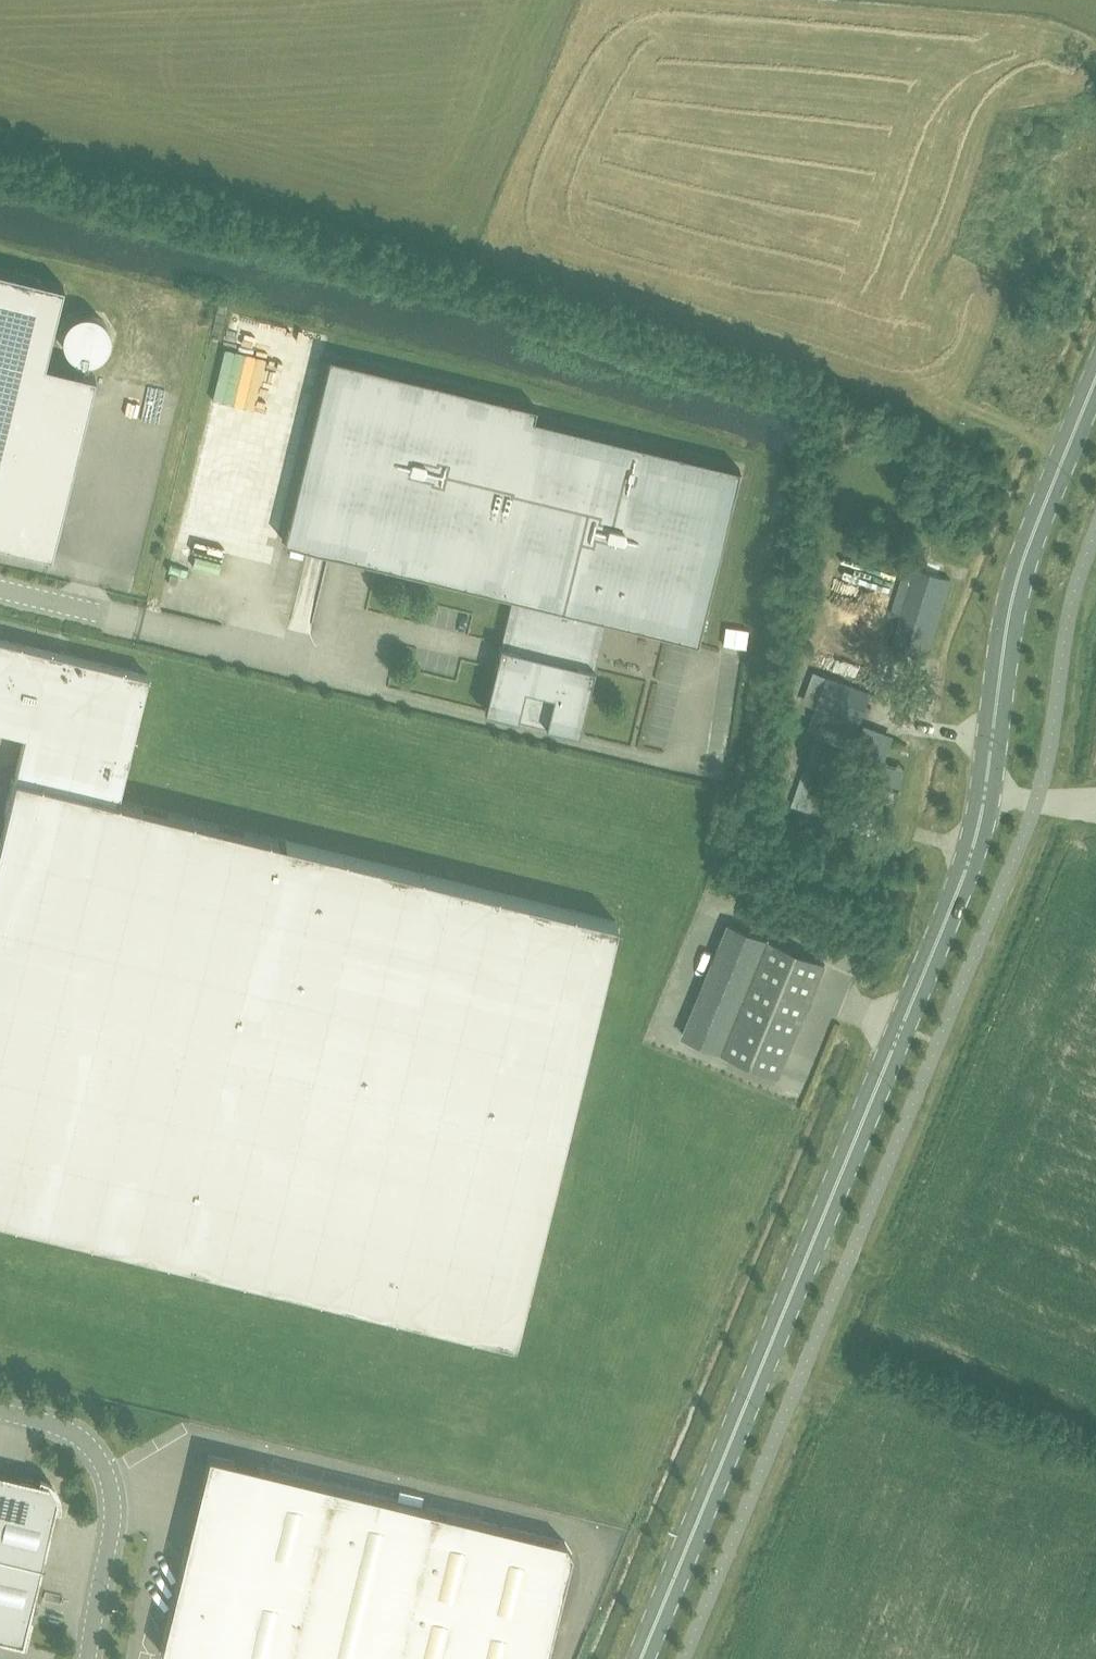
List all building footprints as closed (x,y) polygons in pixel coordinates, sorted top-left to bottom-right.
[(51,555),(95,375),(45,362),(64,284),(0,269),(0,542),(51,555)] [(111,352),(108,304),(79,305),(81,336),(74,337),(74,341),(88,340),(89,353),(111,352)] [(235,319),(184,531),(259,549),(310,337),(235,319)] [(606,619),(697,641),(739,467),(533,417),(536,406),(328,356),(284,541),(309,547),(311,536),(355,546),(352,558),(512,596),(484,710),(578,733),(606,619)] [(928,657),(953,579),(915,568),(890,646),(928,657)] [(515,1341),(617,921),(118,799),(149,674),(0,638),(0,727),(25,733),(0,837),(0,1215),(515,1341)] [(873,690),(828,674),(808,732),(851,748),(873,690)] [(825,964),(769,940),(729,924),(684,1034),(724,1051),(780,1074),(825,964)] [(209,1455),(161,1652),(190,1658),(545,1658),(571,1551),(565,1541),(209,1455)] [(9,1474),(0,1472),(0,1511),(9,1474)] [(0,1511),(0,1554),(41,1563),(57,1496),(47,1493),(49,1483),(9,1474),(0,1511)] [(2,1636),(2,1640),(25,1646),(31,1622),(27,1621),(41,1563),(0,1554),(0,1636),(2,1636)]
